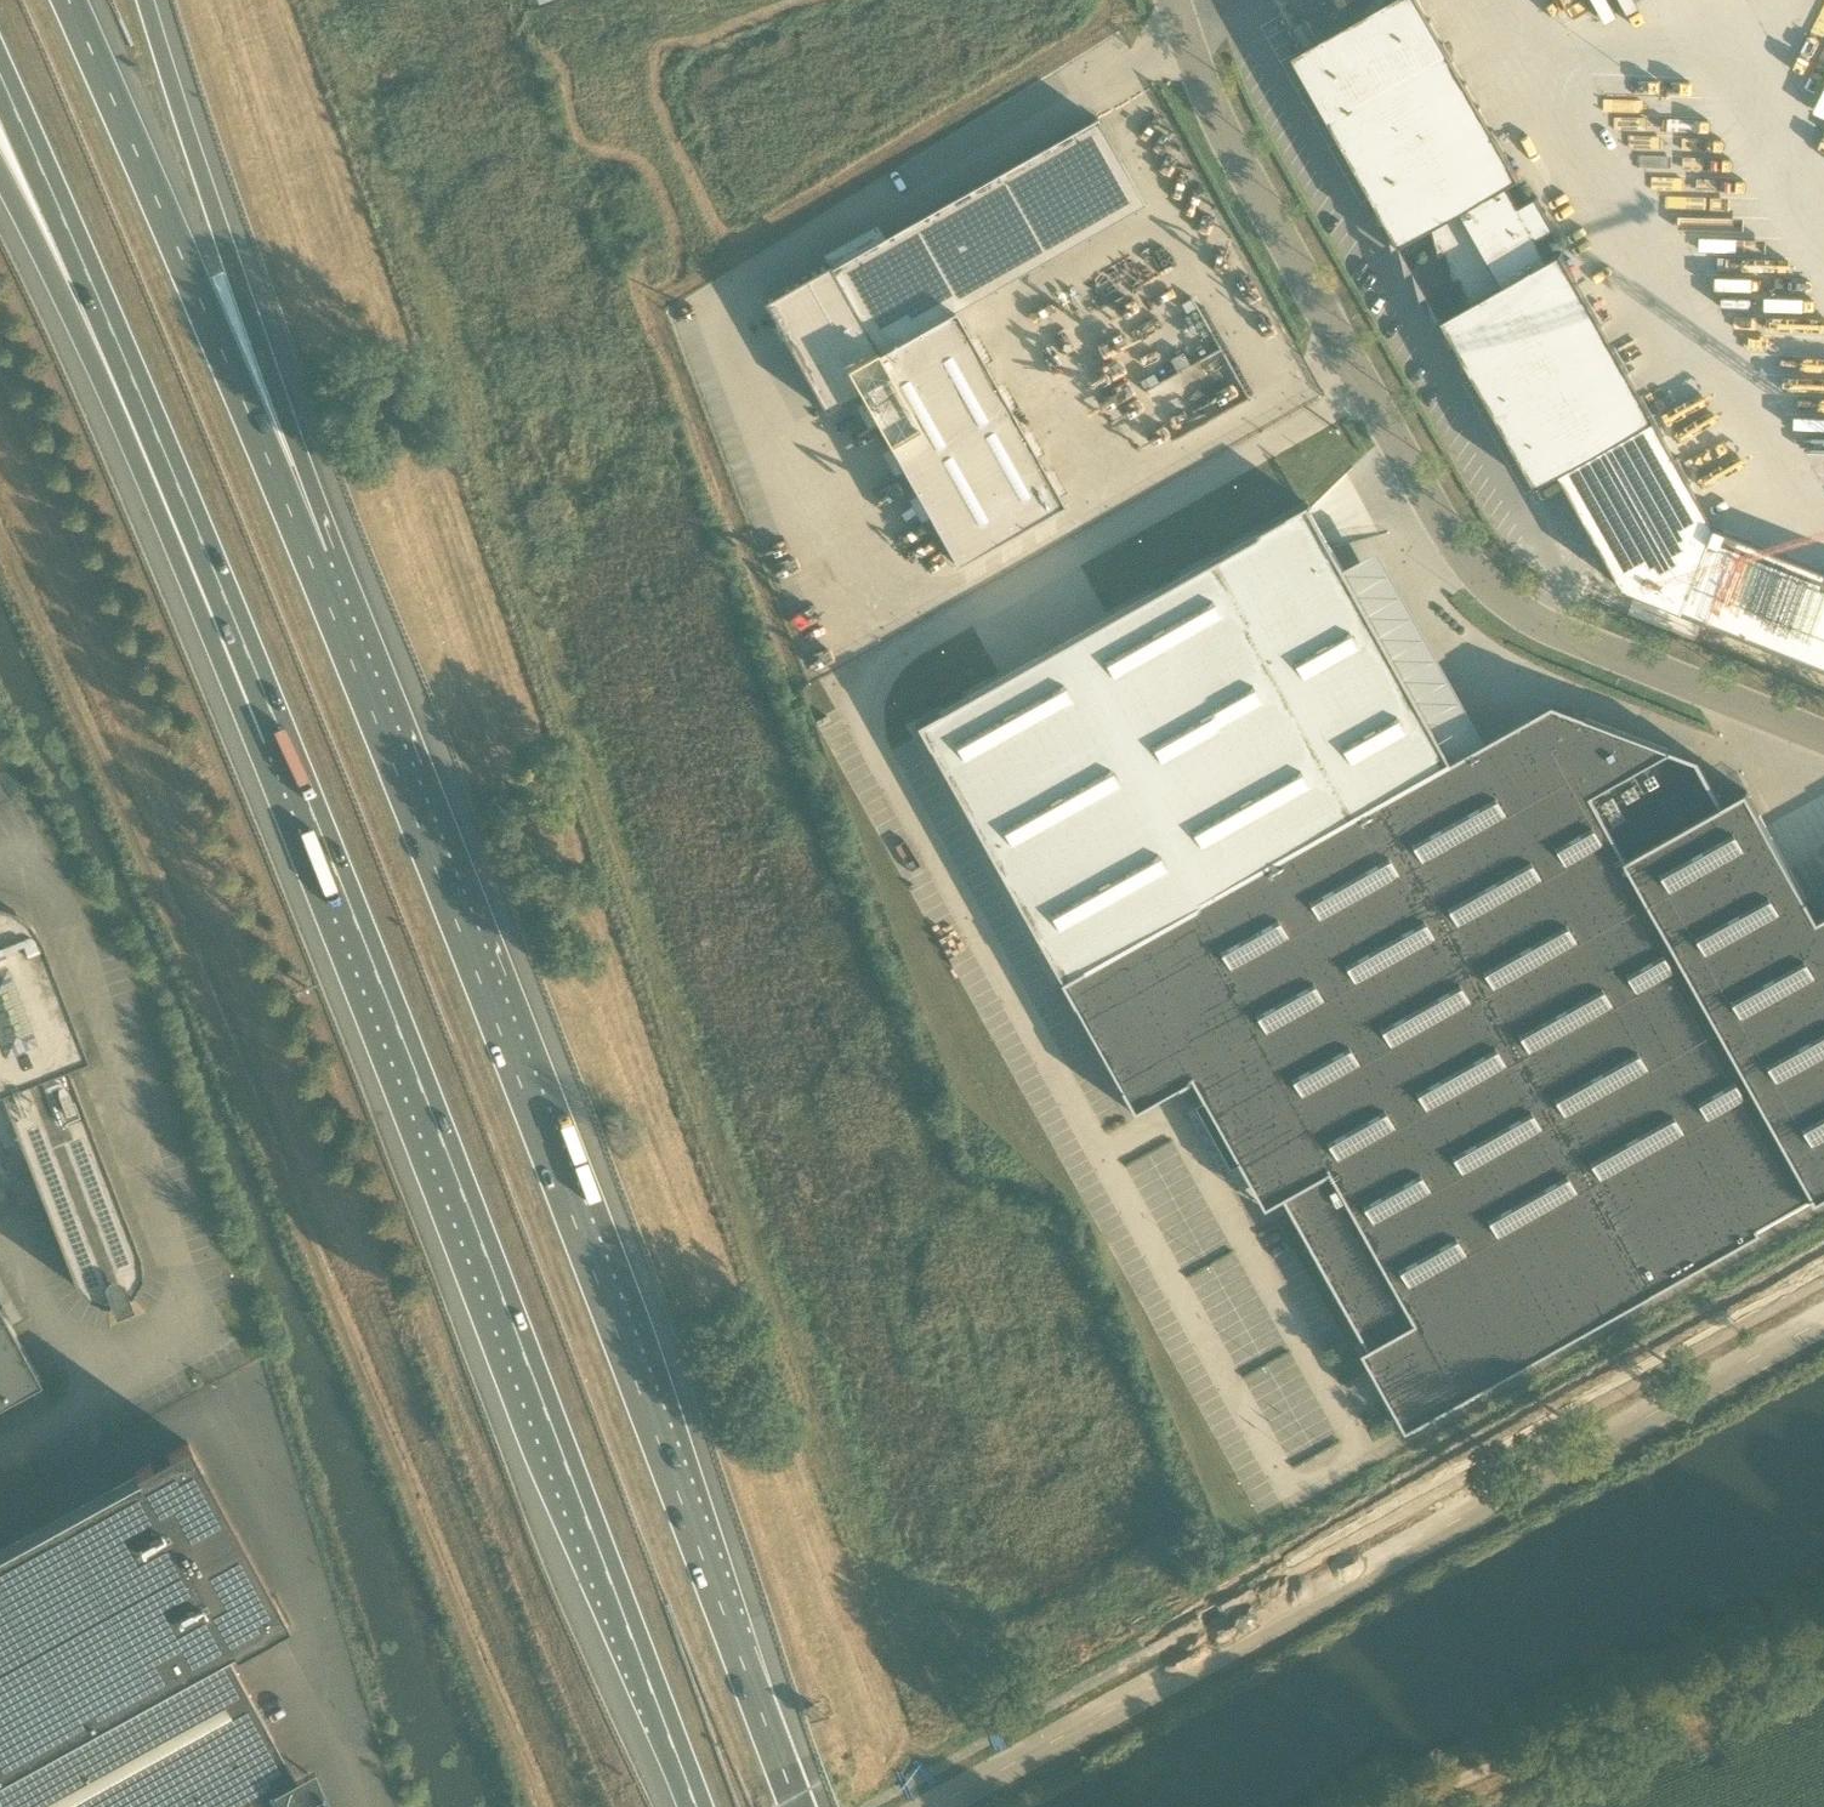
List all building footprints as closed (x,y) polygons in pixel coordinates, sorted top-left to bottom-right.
[(1398,249),(1400,248),(1432,230),(1440,257),(1446,254),(1454,282),(1459,278),(1467,306),(1441,321),(1449,349),(1455,345),(1463,373),(1469,370),(1536,488),(1559,475),(1624,590),(1682,613),(1716,526),(1656,421),(1562,253),(1550,259),(1539,239),(1555,230),(1537,197),(1520,206),(1509,186),(1520,179),(1419,0),(1391,0),(1317,41),(1305,19),(1292,27),(1304,49),(1292,56),(1372,199),(1380,227),(1386,223),(1394,251),(1398,249)] [(952,566),(1059,506),(951,313),(1015,277),(966,192),(1092,121),(1140,205),(1137,207),(1137,208),(1141,206),(1093,119),(853,254),(852,251),(794,283),(795,285),(761,304),(774,328),(769,331),(776,345),(782,341),(790,356),(789,356),(821,414),(855,395),(952,566)] [(1461,1397),(1459,1394),(1648,1289),(1651,1294),(1761,1232),(1760,1231),(1816,1200),(1816,1201),(1823,1197),(1823,915),(1819,917),(1748,790),(1724,804),(1699,759),(1557,702),(1059,981),(1131,1112),(1195,1076),(1251,1177),(1269,1167),(1369,1347),(1363,1350),(1373,1368),(1389,1397),(1399,1414),(1407,1409),(1413,1420),(1458,1395),(1459,1397),(1461,1397)] [(32,1167),(76,1280),(82,1290),(90,1297),(101,1301),(112,1301),(116,1310),(114,1310),(115,1312),(131,1306),(131,1304),(129,1305),(126,1296),(134,1288),(139,1278),(140,1267),(138,1256),(63,1064),(84,1055),(39,939),(33,928),(24,918),(13,910),(1,905),(0,905),(0,1184),(32,1167)] [(41,1383),(0,1309),(0,1406),(41,1383)] [(225,1651),(231,1648),(234,1653),(287,1623),(188,1442),(135,1472),(137,1476),(0,1551),(0,1806),(310,1806),(225,1651)] [(1025,1681),(1019,1668),(1001,1676),(1007,1689),(1025,1681)] [(1027,1695),(1031,1703),(1042,1697),(1037,1689),(1027,1695)]
